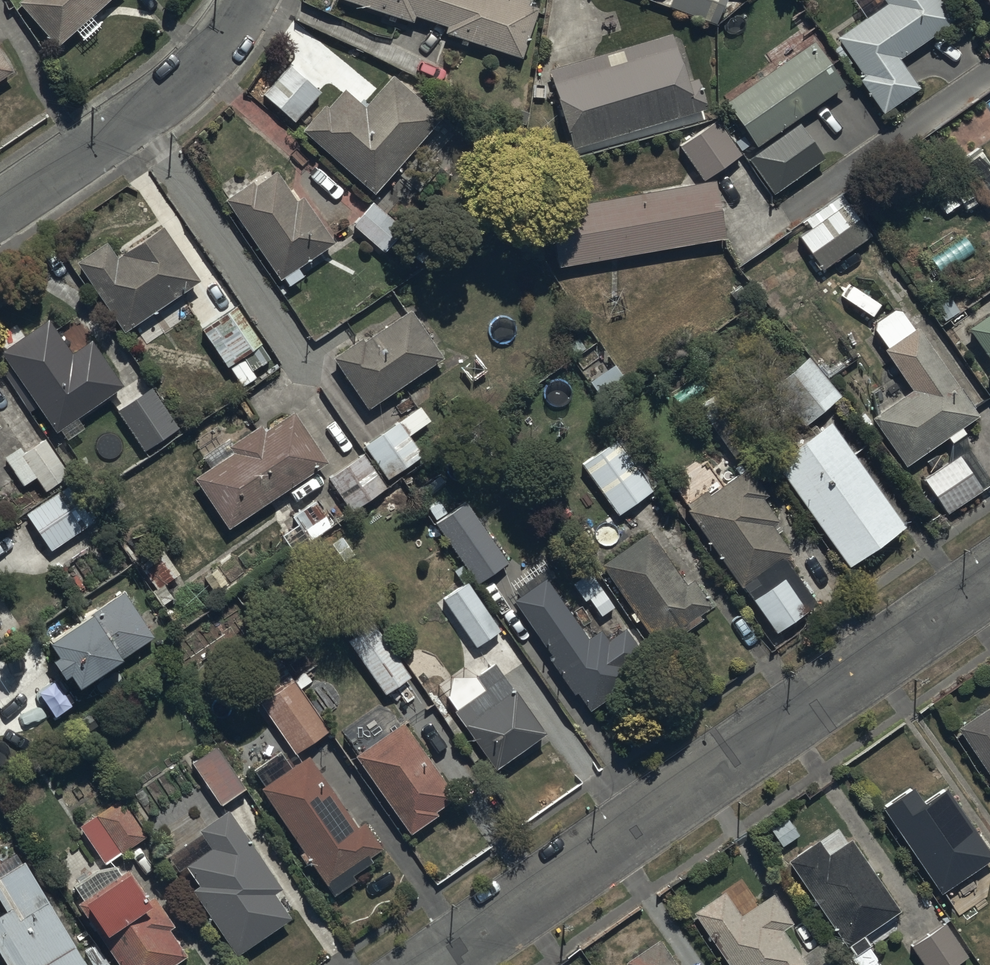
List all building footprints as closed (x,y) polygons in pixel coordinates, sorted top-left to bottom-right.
[(63,37),(103,0),(29,0),(63,37)] [(414,19),(416,12),(446,23),(445,28),(523,55),(540,5),(531,2),(531,0),(359,0),(414,19)] [(716,20),(724,0),(672,0),(671,2),(716,20)] [(945,0),(885,0),(836,34),(864,73),(860,76),(883,108),(920,82),(900,55),(956,16),(945,0)] [(672,29),(550,65),(573,146),(709,106),(699,73),(686,77),(672,29)] [(844,81),(813,36),(726,96),(757,141),(844,81)] [(14,66),(0,46),(0,76),(14,66)] [(364,102),(345,85),(329,103),(327,101),(304,127),(376,190),(442,115),(392,71),(364,102)] [(706,177),(740,150),(714,117),(680,143),(706,177)] [(825,154),(799,118),(750,154),(776,190),(825,154)] [(979,144),(959,158),(989,203),(989,160),(979,144)] [(305,272),(299,263),(336,237),(303,191),(297,195),(277,167),(256,182),(252,176),(225,195),(281,275),(283,274),(289,283),(305,272)] [(547,205),(557,263),(725,235),(715,177),(547,205)] [(811,226),(800,234),(823,265),(871,230),(843,191),(805,218),(811,226)] [(372,198),(352,221),(386,249),(405,226),(372,198)] [(118,254),(106,237),(76,258),(125,329),(202,277),(163,221),(118,254)] [(239,304),(203,328),(227,365),(230,363),(243,383),(257,374),(254,368),(272,357),(239,304)] [(364,336),(362,333),(332,353),(368,406),(444,353),(411,304),(364,336)] [(970,323),(989,352),(989,310),(970,323)] [(0,348),(0,349),(56,430),(62,426),(69,436),(86,424),(78,414),(124,382),(92,336),(73,349),(49,315),(0,348)] [(911,382),(871,412),(908,463),(979,410),(917,325),(886,348),(911,382)] [(179,424),(152,385),(116,410),(144,449),(179,424)] [(421,405),(364,443),(387,478),(424,453),(411,432),(430,419),(421,405)] [(202,452),(209,463),(194,473),(229,524),(328,458),(294,407),(266,426),(263,421),(230,443),(226,436),(202,452)] [(832,416),(775,457),(850,563),(907,522),(832,416)] [(21,444),(4,455),(23,484),(36,475),(46,489),(70,473),(45,435),(24,449),(21,444)] [(618,437),(583,462),(618,512),(654,487),(618,437)] [(362,450),(328,474),(351,508),(386,484),(362,450)] [(982,486),(959,454),(925,478),(949,511),(982,486)] [(768,489),(748,463),(687,509),(741,581),(744,579),(782,629),(819,600),(785,554),(792,549),(772,523),(781,517),(763,493),(768,489)] [(94,519),(93,517),(100,512),(94,504),(87,509),(69,482),(27,511),(52,548),(94,519)] [(465,497),(433,520),(477,581),(509,558),(465,497)] [(687,579),(649,527),(601,561),(656,638),(672,627),(677,633),(702,614),(700,611),(713,601),(694,574),(687,579)] [(546,573),(514,595),(573,691),(577,688),(588,706),(611,692),(612,695),(655,669),(627,623),(607,635),(601,626),(588,634),(546,573)] [(501,628),(468,578),(442,595),(475,645),(501,628)] [(93,607),(50,636),(58,648),(53,651),(65,668),(69,665),(79,680),(154,631),(126,588),(94,609),(93,607)] [(374,621),(348,639),(384,692),(410,673),(374,621)] [(495,659),(477,674),(485,685),(456,708),(498,763),(547,726),(495,659)] [(260,700),(296,751),(329,727),(294,676),(260,700)] [(958,723),(989,771),(989,705),(989,703),(958,723)] [(401,719),(355,752),(411,829),(438,810),(436,806),(455,792),(401,719)] [(217,742),(192,759),(221,803),(246,786),(217,742)] [(252,765),(264,783),(261,785),(334,892),(357,876),(353,870),(372,857),(369,853),(384,843),(366,816),(357,822),(309,753),(292,764),(280,746),(252,765)] [(883,803),(942,889),(989,856),(989,846),(947,783),(924,799),(913,783),(883,803)] [(122,796),(80,825),(106,861),(147,831),(122,796)] [(203,829),(178,846),(201,880),(192,886),(237,950),(291,912),(275,889),(282,884),(228,806),(201,825),(203,829)] [(820,835),(787,857),(846,942),(900,905),(851,835),(830,849),(820,835)] [(0,909),(0,950),(9,964),(90,964),(26,854),(0,869),(0,891),(8,905),(0,909)] [(83,896),(77,900),(122,964),(167,964),(186,952),(168,926),(174,921),(150,886),(146,889),(129,864),(120,870),(112,858),(75,884),(83,896)] [(741,911),(725,887),(693,907),(731,964),(805,964),(808,963),(783,925),(793,918),(774,890),(741,911)] [(911,944),(925,964),(953,964),(968,955),(946,921),(911,944)] [(661,934),(626,957),(631,964),(681,964),(661,934)]
